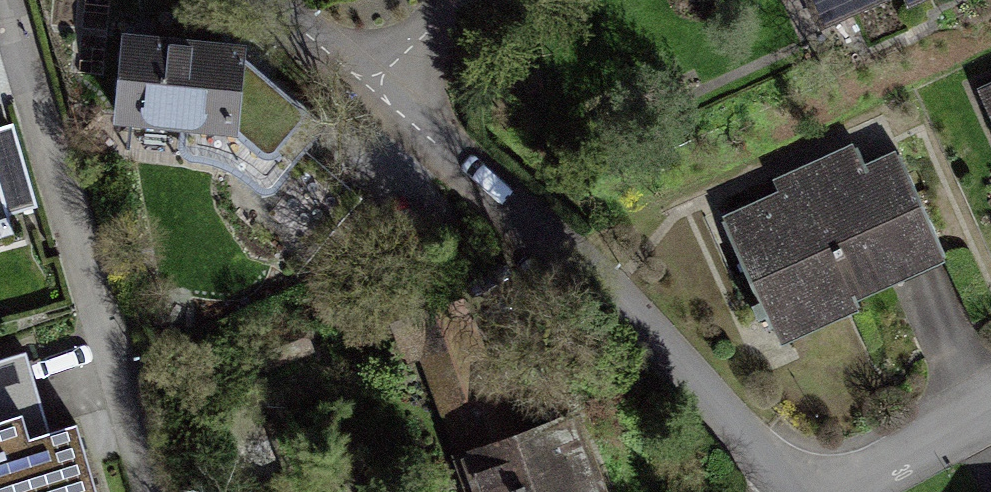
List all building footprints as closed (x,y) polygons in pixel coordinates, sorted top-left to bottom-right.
[(819,28),(885,0),(807,0),(819,28)] [(905,8),(925,0),(902,0),(905,8)] [(189,54),(127,39),(104,135),(278,177),(302,82),(189,54)] [(982,92),(990,112),(990,87),(982,92)] [(16,247),(9,222),(42,213),(18,124),(0,129),(0,251),(16,247)] [(782,191),(725,216),(782,344),(861,309),(856,299),(946,259),(897,149),(863,164),(854,145),(813,163),(776,180),(782,191)] [(71,420),(47,428),(26,358),(0,366),(0,491),(93,491),(71,420)] [(592,428),(551,439),(474,459),(483,491),(609,491),(592,428)]
